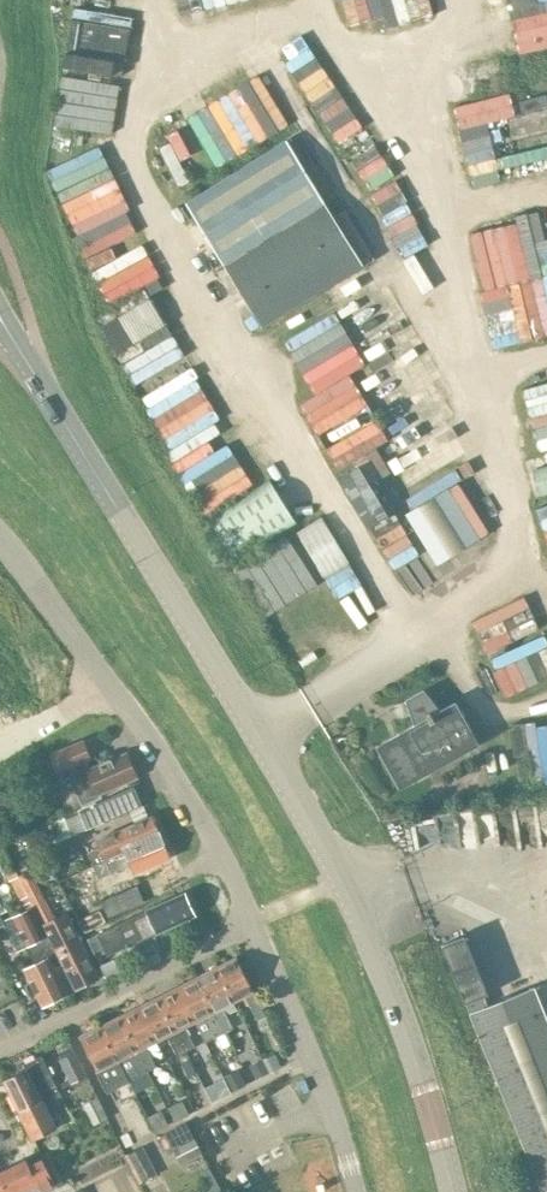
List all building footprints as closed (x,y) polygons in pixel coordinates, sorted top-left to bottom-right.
[(187,203),(262,325),(363,262),(288,141),(187,203)] [(361,464),(338,477),(368,527),(389,515),(361,464)] [(533,469),(540,495),(546,493),(546,465),(533,469)] [(269,479),(208,517),(236,562),(297,524),(269,479)] [(448,487),(406,513),(437,564),(480,538),(448,487)] [(322,516),(297,531),(325,578),(349,563),(322,516)] [(414,723),(376,745),(400,788),(480,744),(456,701),(441,709),(424,689),(406,699),(414,723)] [(83,739),(51,752),(58,769),(62,778),(69,775),(81,804),(101,796),(99,791),(135,776),(125,752),(89,767),(86,758),(90,756),(83,739)] [(135,785),(78,809),(79,811),(86,827),(143,803),(140,797),(135,785)] [(94,865),(161,837),(153,816),(98,839),(101,847),(89,852),(94,865)] [(170,857),(161,837),(94,865),(99,878),(132,864),(135,872),(170,857)] [(19,875),(18,876),(37,912),(42,923),(44,922),(54,917),(31,869),(19,875)] [(18,876),(11,879),(25,906),(11,913),(36,963),(26,968),(44,1004),(66,993),(74,989),(62,963),(53,967),(48,956),(56,952),(42,923),(37,912),(18,876)] [(138,885),(101,900),(108,917),(145,902),(138,885)] [(98,959),(156,932),(195,915),(184,892),(146,909),(147,911),(131,918),(88,937),(98,959)] [(8,910),(1,894),(0,895),(0,914),(8,910)] [(64,962),(62,963),(74,989),(98,977),(66,911),(54,917),(44,922),(64,962)] [(442,944),(465,1002),(488,993),(464,935),(442,944)] [(237,957),(216,967),(233,1001),(244,995),(254,1016),(264,1011),(237,957)] [(216,967),(197,976),(224,1031),(233,1027),(222,1006),(233,1001),(216,967)] [(197,976),(178,986),(195,1020),(205,1041),(224,1031),(197,976)] [(542,1191),(546,1190),(546,1016),(534,985),(469,1012),(542,1191)] [(178,986),(158,995),(185,1050),(194,1046),(184,1025),(195,1020),(178,986)] [(158,995),(139,1005),(156,1040),(167,1034),(177,1055),(185,1050),(158,995)] [(139,1005),(120,1014),(147,1070),(155,1066),(145,1045),(156,1040),(139,1005)] [(120,1014),(100,1024),(127,1079),(147,1070),(120,1014)] [(108,1089),(127,1079),(100,1024),(81,1034),(108,1089)] [(68,1078),(56,1085),(58,1090),(87,1075),(75,1051),(72,1052),(71,1048),(59,1053),(61,1057),(58,1058),(68,1078)] [(3,1078),(18,1108),(41,1097),(39,1093),(55,1084),(41,1055),(23,1063),(25,1068),(3,1078)] [(255,1079),(269,1072),(263,1060),(249,1067),(255,1079)] [(246,1084),(238,1068),(224,1076),(232,1091),(244,1085),(246,1084)] [(56,1085),(55,1084),(39,1093),(41,1097),(18,1108),(33,1138),(55,1127),(43,1103),(61,1095),(58,1090),(56,1085)] [(93,1123),(107,1117),(97,1096),(84,1102),(93,1123)] [(168,1106),(175,1119),(188,1113),(181,1100),(168,1106)] [(146,1116),(154,1130),(167,1123),(160,1109),(146,1116)] [(185,1122),(167,1131),(173,1143),(191,1134),(185,1122)] [(200,1153),(193,1139),(173,1149),(180,1163),(200,1153)] [(129,1153),(142,1179),(155,1173),(142,1147),(129,1153)] [(0,1170),(0,1180),(6,1191),(20,1191),(38,1183),(42,1191),(56,1185),(42,1156),(28,1163),(26,1157),(0,1170)] [(219,1185),(209,1166),(199,1171),(209,1189),(204,1191),(222,1191),(219,1185)] [(524,1191),(539,1191),(531,1171),(517,1177),(524,1191)]
